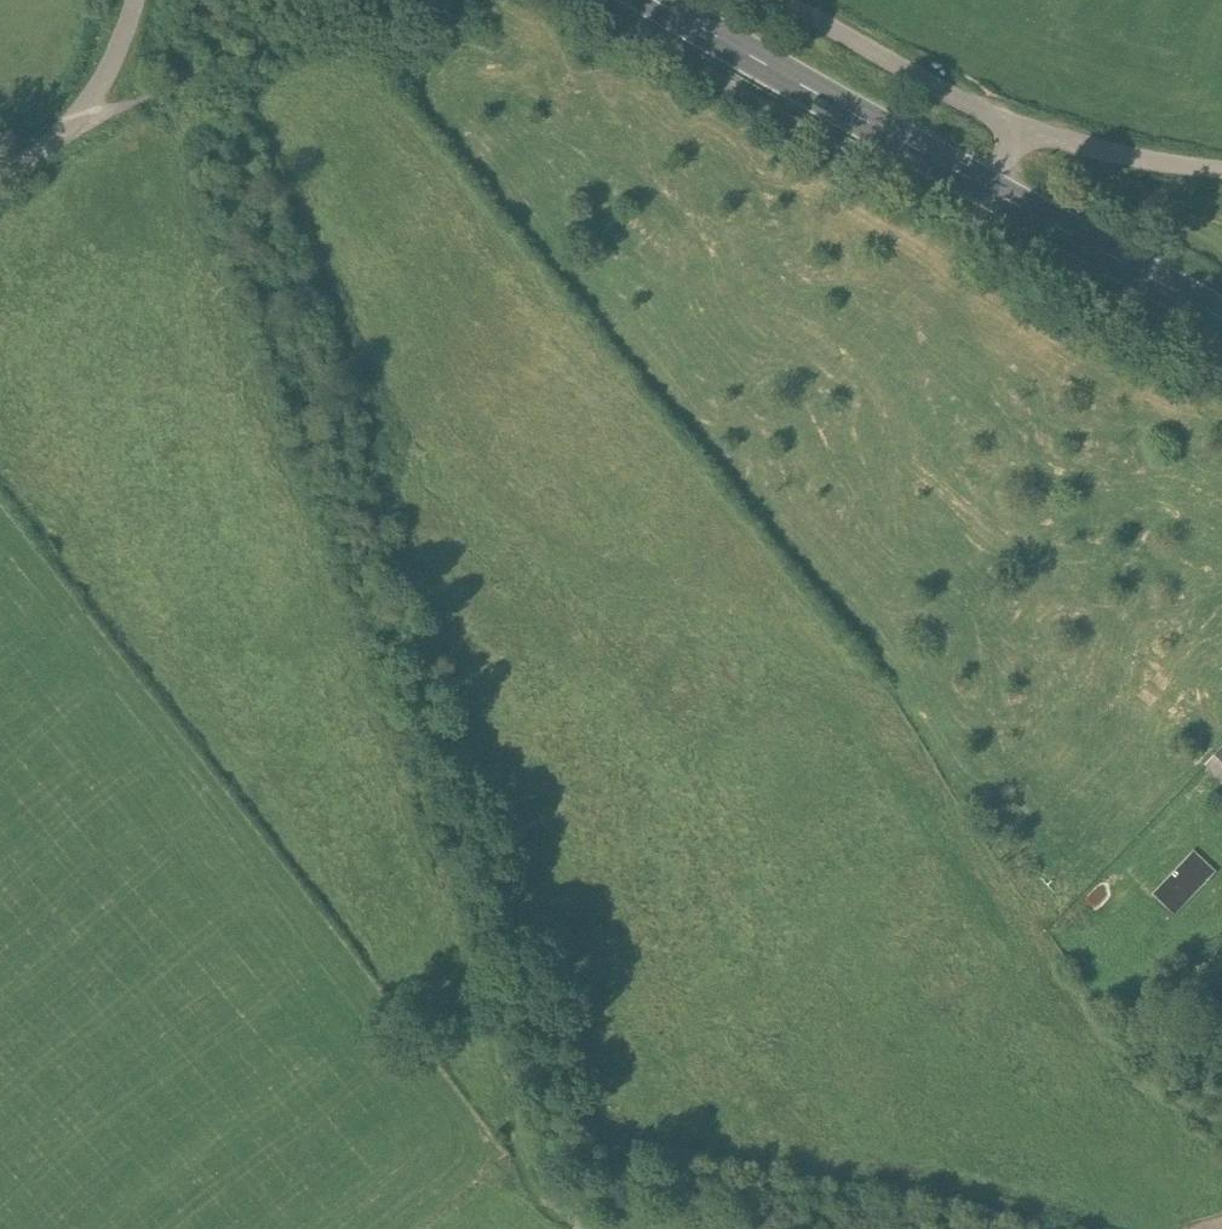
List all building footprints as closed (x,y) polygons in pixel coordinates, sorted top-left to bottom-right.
[(1206,766),(1221,781),(1221,750),(1206,766)] [(1214,873),(1193,853),(1153,895),(1174,915),(1214,873)]
